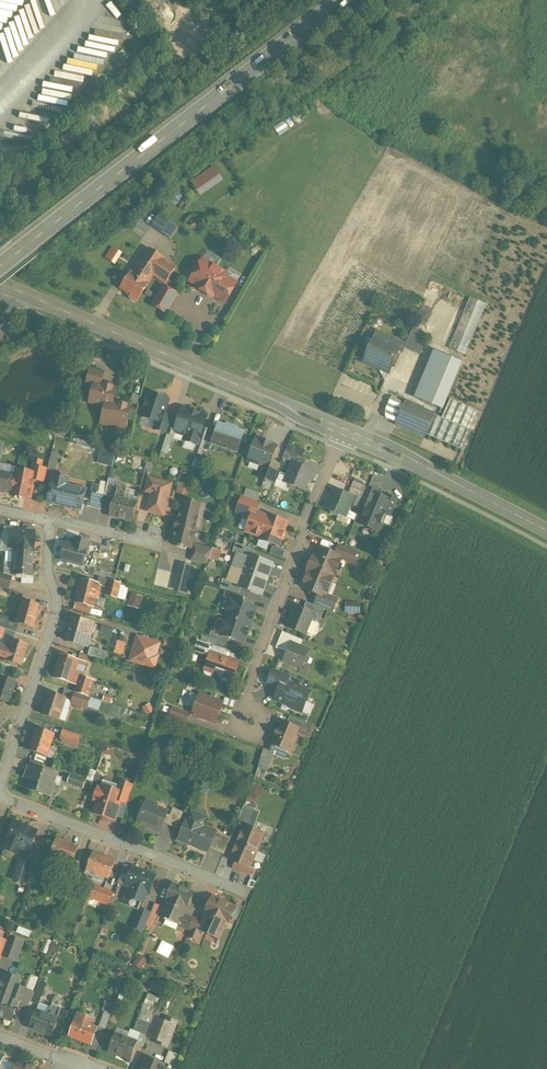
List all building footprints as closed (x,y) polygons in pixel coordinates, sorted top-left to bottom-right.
[(214,167),(192,182),(198,191),(220,176),(214,167)] [(179,227),(159,214),(151,226),(171,239),(179,227)] [(165,258),(150,248),(138,266),(154,276),(165,284),(177,266),(165,258)] [(226,274),(203,260),(202,262),(199,262),(196,267),(197,270),(191,281),(198,286),(197,288),(212,297),(213,295),(226,302),(237,284),(224,276),(226,274)] [(138,266),(133,273),(131,272),(121,288),(131,295),(129,297),(136,302),(154,276),(138,266)] [(164,286),(153,305),(166,313),(177,294),(164,286)] [(156,295),(148,290),(145,295),(154,300),(156,295)] [(470,298),(449,348),(465,355),(486,304),(470,298)] [(428,336),(413,329),(405,346),(420,353),(428,336)] [(402,344),(377,333),(364,361),(389,373),(402,344)] [(449,348),(447,347),(438,367),(457,375),(465,355),(449,348)] [(437,366),(420,406),(440,415),(448,397),(457,375),(438,367),(437,366)] [(104,372),(90,369),(86,385),(94,386),(95,383),(101,384),(104,372)] [(101,384),(95,383),(94,386),(91,397),(98,399),(96,404),(105,406),(107,400),(113,402),(116,388),(101,384)] [(168,400),(149,393),(142,416),(156,421),(161,423),(164,414),(168,400)] [(479,411),(451,399),(442,418),(434,415),(426,434),(462,450),(479,411)] [(113,402),(107,400),(105,406),(101,423),(125,429),(130,406),(113,402)] [(434,414),(406,402),(397,423),(425,436),(434,415),(434,414)] [(207,417),(182,408),(179,419),(175,431),(175,432),(187,435),(185,441),(198,445),(203,429),(207,417)] [(164,414),(161,423),(156,421),(153,429),(167,434),(172,417),(164,414)] [(172,417),(167,434),(174,436),(175,432),(175,431),(179,419),(172,417)] [(244,432),(219,424),(216,434),(213,442),(238,451),(244,432)] [(209,431),(203,429),(198,445),(204,447),(209,431)] [(204,447),(203,449),(210,451),(213,442),(216,434),(209,431),(204,447)] [(262,441),(256,439),(249,460),(264,466),(269,468),(271,462),(277,447),(271,445),(271,444),(262,441)] [(303,458),(287,452),(284,458),(301,465),(303,458)] [(53,454),(49,470),(56,472),(60,456),(53,454)] [(47,469),(41,468),(43,461),(34,460),(31,473),(35,474),(34,480),(44,482),(47,469)] [(271,462),(269,468),(264,466),(260,478),(274,484),(280,465),(271,462)] [(313,471),(293,463),(285,483),(291,485),(290,488),(297,491),(298,488),(305,491),(313,471)] [(31,473),(17,470),(16,475),(12,494),(11,494),(11,495),(14,495),(15,498),(18,496),(19,497),(20,499),(22,497),(30,499),(31,498),(34,487),(33,485),(34,480),(35,474),(31,473)] [(0,471),(0,492),(11,494),(12,494),(16,475),(0,471)] [(82,489),(63,484),(64,478),(54,475),(48,501),(80,509),(83,498),(80,497),(82,489)] [(109,479),(105,496),(114,498),(114,497),(113,497),(117,484),(117,481),(109,479)] [(171,485),(150,480),(147,491),(151,492),(150,497),(152,497),(149,511),(163,514),(166,502),(166,500),(167,500),(171,485)] [(366,486),(354,481),(349,493),(361,498),(366,486)] [(128,487),(117,484),(113,497),(114,497),(114,498),(109,516),(133,522),(137,503),(125,500),(128,487)] [(98,494),(91,492),(87,506),(101,509),(104,496),(98,494),(100,486),(99,485),(98,494)] [(369,488),(361,506),(367,508),(373,493),(376,494),(377,491),(369,488)] [(354,497),(334,489),(326,508),(332,511),(331,514),(338,517),(339,514),(346,517),(354,497)] [(376,494),(373,493),(367,508),(361,524),(377,531),(380,522),(382,523),(386,514),(392,501),(387,499),(376,494)] [(392,501),(386,514),(390,516),(397,500),(388,496),(387,499),(392,501)] [(259,502),(243,497),(237,512),(252,517),(253,512),(256,513),(259,502)] [(170,498),(169,503),(166,502),(163,514),(170,516),(174,499),(170,498)] [(200,505),(184,501),(182,510),(178,512),(180,515),(179,520),(178,520),(175,531),(176,531),(173,544),(191,548),(197,526),(200,527),(203,513),(198,512),(200,505)] [(256,513),(253,512),(252,517),(247,531),(261,536),(260,539),(279,546),(287,523),(268,516),(268,517),(256,513)] [(25,532),(23,530),(18,530),(16,532),(10,531),(9,546),(14,547),(14,551),(31,552),(31,548),(32,548),(33,535),(31,533),(25,532)] [(74,545),(66,543),(62,560),(83,566),(83,565),(90,567),(94,554),(93,554),(96,545),(76,539),(74,545)] [(254,550),(236,543),(233,552),(246,557),(247,555),(252,557),(254,550)] [(102,546),(96,545),(93,554),(94,554),(100,555),(102,546)] [(212,550),(195,545),(191,561),(201,563),(207,565),(212,550)] [(358,552),(340,545),(335,555),(339,556),(335,566),(339,567),(342,559),(353,563),(358,552)] [(335,555),(319,548),(314,560),(312,559),(310,565),(335,576),(339,567),(335,566),(339,556),(335,555)] [(14,551),(13,551),(12,575),(22,576),(31,577),(31,576),(32,565),(31,565),(32,552),(14,551)] [(252,557),(247,555),(246,557),(246,559),(242,570),(267,579),(272,564),(252,557)] [(159,560),(156,573),(141,570),(139,580),(154,584),(153,585),(161,586),(161,587),(163,587),(164,586),(174,589),(177,579),(175,578),(177,571),(180,572),(181,565),(159,560)] [(191,561),(188,560),(186,568),(199,571),(201,563),(191,561)] [(335,576),(310,565),(308,569),(310,570),(302,588),(319,595),(322,596),(328,582),(331,584),(334,576),(335,576)] [(133,566),(130,578),(139,580),(141,570),(142,568),(133,566)] [(267,579),(242,570),(237,584),(236,586),(241,588),(261,595),(267,579)] [(3,574),(2,579),(0,579),(0,587),(8,589),(12,577),(3,574)] [(31,577),(22,576),(21,583),(32,584),(33,576),(31,576),(31,577)] [(237,584),(223,579),(220,588),(226,590),(239,594),(241,588),(236,586),(237,584)] [(99,584),(82,580),(76,602),(94,607),(99,584)] [(127,585),(110,581),(110,580),(106,595),(123,600),(127,585)] [(338,600),(326,595),(331,584),(328,582),(322,596),(319,595),(314,605),(324,609),(332,613),(338,600)] [(239,594),(226,590),(224,597),(231,599),(242,603),(245,597),(239,594)] [(132,594),(129,606),(141,608),(143,596),(132,594)] [(233,600),(231,599),(226,612),(229,612),(227,617),(250,625),(252,621),(257,608),(242,603),(233,600)] [(38,605),(21,600),(15,623),(18,624),(33,628),(35,620),(34,619),(38,605)] [(314,605),(306,602),(303,609),(314,614),(312,619),(319,622),(324,609),(314,605)] [(303,609),(296,606),(287,627),(306,635),(312,619),(314,614),(303,609)] [(0,615),(0,628),(15,632),(18,624),(15,623),(7,621),(8,618),(0,615)] [(250,625),(227,617),(225,622),(223,621),(219,633),(219,634),(230,638),(244,643),(249,630),(248,630),(250,625)] [(90,623),(72,618),(65,641),(83,646),(90,623)] [(121,624),(102,619),(98,634),(116,639),(121,624)] [(0,628),(0,639),(1,639),(10,640),(13,640),(15,632),(0,628)] [(230,638),(219,634),(219,633),(212,631),(209,637),(217,640),(228,644),(230,638)] [(295,637),(283,632),(276,648),(287,653),(291,643),(292,643),(295,638),(295,637)] [(209,637),(203,635),(198,650),(212,655),(209,654),(212,646),(214,647),(217,640),(209,637)] [(159,643),(140,638),(140,639),(140,638),(139,638),(136,648),(134,648),(130,661),(154,668),(157,659),(157,656),(154,655),(155,651),(157,652),(159,643)] [(302,641),(295,638),(292,643),(300,646),(302,641)] [(10,640),(6,652),(0,650),(0,661),(4,662),(4,661),(20,666),(27,645),(13,640),(10,640)] [(123,656),(127,643),(118,641),(114,654),(123,656)] [(292,643),(291,643),(287,653),(283,661),(301,668),(309,650),(300,646),(292,643)] [(214,647),(212,646),(209,654),(212,655),(227,660),(230,652),(214,647)] [(108,652),(91,647),(88,655),(105,660),(108,652)] [(227,660),(212,655),(207,668),(215,671),(214,676),(222,679),(224,675),(232,678),(237,664),(227,660)] [(78,661),(61,656),(54,677),(71,682),(78,684),(81,677),(81,678),(82,675),(74,673),(78,661)] [(290,676),(274,669),(267,684),(281,690),(285,682),(287,683),(290,676)] [(8,703),(15,682),(0,677),(0,700),(8,703)] [(81,678),(81,677),(78,684),(76,692),(88,696),(93,682),(81,678)] [(287,683),(285,682),(281,690),(277,700),(291,706),(290,708),(299,712),(303,703),(305,704),(310,692),(287,683)] [(76,692),(65,689),(62,697),(66,699),(64,704),(69,706),(72,705),(72,704),(75,693),(76,692)] [(62,697),(49,693),(42,714),(59,720),(64,704),(66,699),(62,697)] [(90,698),(75,693),(72,704),(87,709),(90,698)] [(213,700),(199,696),(192,715),(216,723),(223,703),(213,699),(213,700)] [(101,702),(90,698),(87,709),(98,713),(101,702)] [(190,714),(172,708),(170,716),(187,722),(190,714)] [(304,722),(290,716),(287,724),(298,729),(301,730),(304,722)] [(287,724),(282,722),(279,729),(278,729),(275,737),(276,737),(273,745),(291,752),(295,743),(293,742),(298,729),(287,724)] [(314,726),(304,722),(301,730),(300,731),(310,735),(314,726)] [(54,734),(37,729),(30,751),(46,756),(54,734)] [(61,729),(57,741),(76,747),(80,736),(61,729)] [(43,764),(31,760),(29,766),(41,770),(43,764)] [(41,770),(29,766),(25,778),(31,780),(29,789),(52,797),(56,785),(50,783),(53,774),(41,770)] [(91,782),(75,776),(72,783),(89,789),(91,782)] [(133,786),(121,781),(117,794),(121,795),(119,801),(127,804),(133,786)] [(105,789),(99,787),(94,801),(97,802),(94,813),(100,815),(108,818),(108,817),(113,818),(113,819),(114,820),(118,809),(116,809),(119,801),(121,795),(117,794),(105,790),(105,789)] [(157,805),(146,801),(138,822),(160,832),(167,814),(155,809),(157,805)] [(255,809),(244,805),(237,823),(244,826),(248,827),(255,809)] [(173,808),(167,824),(177,828),(184,812),(173,808)] [(207,818),(191,811),(188,820),(179,840),(189,844),(189,843),(208,850),(216,832),(204,827),(207,818)] [(37,831),(12,822),(4,845),(18,850),(20,844),(31,848),(37,831)] [(248,827),(244,826),(237,843),(257,851),(264,834),(248,827)] [(231,838),(219,833),(212,849),(224,854),(231,838)] [(50,856),(47,855),(42,868),(53,873),(58,860),(71,865),(78,847),(57,839),(50,856)] [(257,851),(237,843),(230,860),(235,862),(249,868),(250,868),(257,851)] [(254,860),(262,864),(266,856),(258,852),(254,860)] [(116,861),(93,853),(86,870),(94,873),(92,877),(107,883),(116,861)] [(34,866),(20,861),(13,879),(28,885),(34,866)] [(249,868),(235,862),(233,868),(251,876),(254,869),(250,868),(249,868)] [(155,876),(133,868),(126,885),(132,887),(129,897),(143,902),(146,893),(149,894),(155,876)] [(75,878),(63,873),(58,886),(70,890),(75,878)] [(173,884),(166,900),(168,901),(161,916),(179,924),(183,914),(184,914),(186,909),(187,909),(194,893),(173,884)] [(106,890),(94,886),(90,898),(102,902),(106,890)] [(106,890),(102,902),(109,905),(113,893),(106,890)] [(202,921),(200,926),(204,928),(220,935),(218,938),(219,939),(227,923),(235,907),(214,897),(202,921)] [(163,907),(155,903),(151,913),(149,918),(157,921),(163,907)] [(151,913),(141,909),(133,927),(144,932),(149,918),(151,913)] [(184,914),(183,914),(179,924),(178,926),(189,930),(194,918),(184,914)] [(195,918),(194,918),(189,930),(190,931),(188,936),(199,941),(204,928),(200,926),(202,921),(195,918)] [(23,942),(9,937),(7,941),(2,956),(17,961),(23,942)] [(141,955),(134,964),(141,969),(148,961),(141,955)] [(1,979),(0,982),(0,1016),(12,1021),(19,1001),(23,1002),(28,990),(16,986),(16,985),(1,979)] [(28,990),(23,1002),(30,1005),(31,1002),(34,993),(28,990)] [(44,993),(35,990),(34,993),(31,1002),(39,1005),(44,993)] [(48,1015),(36,1011),(30,1028),(52,1036),(58,1019),(62,1008),(52,1004),(48,1015)] [(111,1014),(103,1011),(100,1020),(107,1023),(111,1014)] [(155,1017),(141,1012),(138,1019),(145,1021),(152,1024),(155,1018),(155,1017)] [(91,1019),(83,1016),(81,1021),(76,1020),(70,1036),(91,1044),(97,1028),(89,1025),(91,1019)] [(138,1019),(138,1018),(134,1031),(140,1033),(145,1021),(138,1019)] [(165,1022),(155,1018),(152,1024),(148,1036),(158,1040),(157,1043),(167,1047),(177,1022),(167,1018),(165,1022)] [(152,1024),(145,1021),(140,1033),(148,1036),(152,1024)] [(138,1042),(115,1033),(109,1052),(122,1057),(122,1056),(131,1059),(138,1042)] [(143,1068),(142,1068),(163,1068),(164,1065),(147,1058),(143,1068)]
